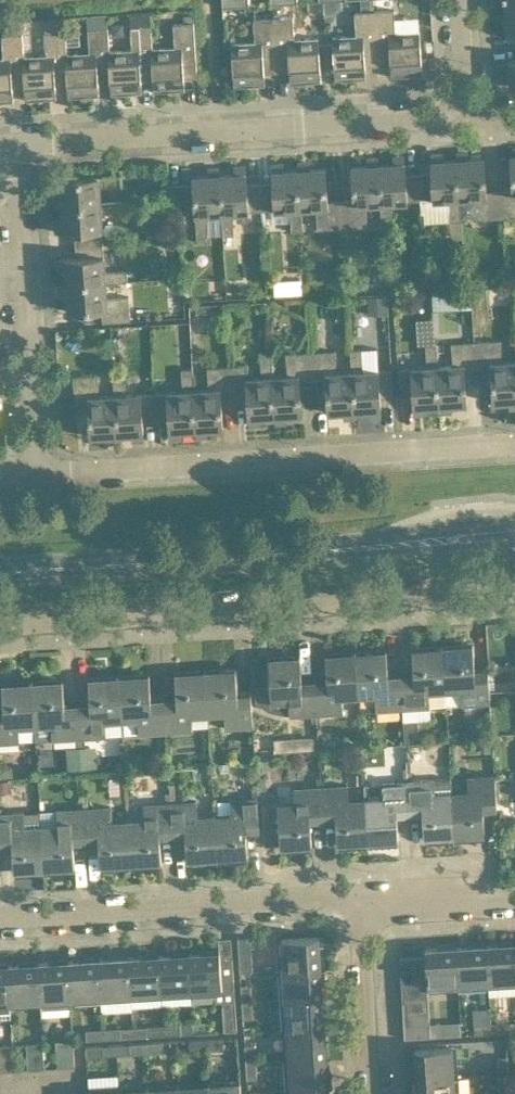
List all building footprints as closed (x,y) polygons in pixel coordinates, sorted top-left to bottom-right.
[(361,10),(373,10),(375,9),(395,8),(394,0),(361,0),(361,10)] [(506,10),(514,9),(514,0),(506,0),(506,10)] [(284,2),(273,3),(274,13),(280,13),(284,8),(284,2)] [(395,8),(375,9),(379,64),(391,63),(392,72),(398,71),(398,75),(423,73),(420,30),(396,31),(395,8)] [(357,34),(333,35),(334,57),(336,79),(361,78),(360,74),(367,73),(366,65),(379,64),(375,9),(373,10),(361,10),(355,11),(357,34)] [(506,10),(508,35),(514,34),(514,9),(506,10)] [(133,48),(110,50),(112,81),(111,82),(112,94),(143,92),(142,80),(154,79),(153,47),(151,11),(131,12),(133,48)] [(67,53),(69,84),(68,84),(69,96),(94,95),(93,91),(100,90),(99,82),(111,82),(112,81),(110,50),(109,27),(108,13),(88,15),(89,28),(90,51),(67,53)] [(193,14),(184,14),(184,22),(193,21),(193,14)] [(65,15),(45,16),(46,31),(66,29),(65,15)] [(294,15),(274,16),(278,71),(290,70),(291,78),(297,78),(297,82),(322,80),(320,58),(319,36),(295,38),(294,15)] [(256,40),(232,42),(233,64),(235,86),(259,84),(259,80),(265,80),(265,71),(278,71),(274,16),(254,17),(256,40)] [(8,100),(8,96),(14,96),(13,88),(25,87),(26,87),(24,55),(25,55),(23,32),(22,19),(6,20),(7,33),(3,33),(4,57),(0,57),(0,101),(8,100)] [(153,47),(154,79),(155,91),(179,89),(179,85),(185,85),(185,77),(198,76),(197,66),(197,54),(194,21),(193,21),(184,22),(174,22),(176,46),(153,47)] [(25,55),(24,55),(26,87),(25,87),(26,99),(51,98),(50,94),(57,93),(56,85),(68,84),(69,84),(67,53),(66,29),(46,31),(47,54),(25,55)] [(469,151),(458,152),(458,158),(461,197),(476,196),(478,218),(502,217),(500,189),(487,190),(485,156),(469,157),(469,151)] [(432,171),(419,172),(421,200),(450,198),(452,220),(462,219),(461,197),(458,158),(443,159),(443,153),(431,154),(432,171)] [(500,189),(502,217),(514,216),(514,154),(511,155),(513,188),(500,189)] [(393,156),(394,162),(379,163),(381,202),(383,224),(394,224),(393,202),(421,200),(419,172),(406,173),(405,155),(393,156)] [(354,199),(341,199),(343,227),(368,225),(367,203),(381,202),(379,163),(378,157),(367,158),(368,164),(352,165),(354,199)] [(299,168),(302,207),(317,206),(319,229),(343,227),(341,199),(328,200),(326,166),(310,167),(310,161),(299,162),(299,168)] [(302,207),(299,168),(284,169),(284,163),(273,164),(273,181),(261,182),(262,210),(291,208),(293,230),(303,229),(302,207)] [(235,166),(235,172),(220,173),(222,212),(224,235),(235,234),(234,212),(262,210),(261,182),(247,183),(246,165),(235,166)] [(220,173),(220,167),(209,168),(209,174),(193,175),(194,183),(168,184),(170,212),(196,210),(198,236),(209,236),(208,213),(222,212),(220,173)] [(62,193),(56,193),(56,205),(62,204),(101,202),(101,201),(100,190),(100,186),(122,185),(122,174),(100,175),(99,175),(60,177),(62,193)] [(63,219),(57,219),(58,231),(64,230),(75,230),(76,243),(104,241),(102,212),(124,211),(123,201),(123,200),(101,201),(101,202),(62,204),(63,219)] [(66,268),(67,283),(106,281),(128,280),(128,269),(106,270),(104,241),(76,243),(77,256),(66,257),(60,257),(60,269),(66,268)] [(301,280),(288,281),(289,293),(301,292),(301,280)] [(106,281),(67,283),(61,283),(62,295),(68,294),(69,310),(103,308),(104,321),(131,319),(129,295),(107,296),(106,281)] [(387,295),(369,295),(370,311),(387,311),(387,295)] [(503,361),(501,338),(477,340),(478,367),(491,366),(494,400),(509,399),(510,405),(514,405),(514,360),(503,361)] [(452,342),(454,364),(438,365),(441,404),(441,410),(452,409),(452,403),(468,402),(465,368),(478,367),(477,340),(452,342)] [(426,411),(426,405),(441,404),(438,365),(437,343),(426,343),(428,365),(399,368),(401,395),(414,394),(414,405),(415,405),(415,411),(426,411)] [(362,347),(351,348),(352,370),(355,409),(367,409),(370,408),(370,414),(382,414),(381,408),(381,396),(394,395),(393,374),(392,368),(363,369),(362,347)] [(336,349),(312,351),(313,378),(326,377),(328,411),(344,410),(344,416),(355,415),(352,370),(337,371),(336,349)] [(288,374),(273,375),(275,414),(276,420),(287,420),(287,414),(302,413),(300,379),(313,378),(312,351),(287,352),(288,374)] [(247,363),(233,364),(234,392),(247,391),(249,416),(250,422),(261,421),(261,415),(275,414),(273,375),(272,353),(261,354),(262,376),(247,377),(247,363)] [(209,388),(195,389),(197,428),(197,434),(208,433),(208,427),(224,426),(221,392),(234,392),(233,364),(208,366),(209,388)] [(183,390),(155,392),(156,419),(169,418),(171,436),(182,435),(182,429),(197,428),(195,389),(193,367),(182,368),(183,390)] [(114,372),(113,372),(115,394),(116,394),(118,433),(133,432),(133,438),(144,438),(144,431),(144,420),(156,419),(155,392),(126,393),(125,371),(114,372)] [(95,373),(74,375),(76,402),(89,401),(91,435),(107,434),(107,440),(118,439),(118,433),(116,394),(115,394),(105,395),(100,395),(98,373),(95,373)] [(474,644),(443,646),(446,689),(463,688),(464,703),(492,701),(489,669),(475,669),(474,644)] [(415,673),(401,674),(403,707),(447,704),(446,689),(443,646),(413,648),(415,673)] [(387,650),(356,652),(359,695),(376,694),(377,708),(403,707),(401,674),(388,675),(387,650)] [(328,679),(315,680),(317,712),(344,710),(343,696),(359,695),(356,652),(326,654),(328,679)] [(317,712),(315,680),(302,680),(300,655),(269,657),(269,661),(254,662),(257,701),(258,701),(258,700),(272,699),(272,700),(289,699),(290,714),(317,712)] [(237,667),(207,669),(209,712),(225,711),(226,726),(254,724),(252,692),(239,693),(237,667)] [(178,697),(165,698),(167,730),(193,729),(192,713),(209,712),(207,669),(176,671),(178,697)] [(150,673),(120,675),(123,718),(139,717),(140,732),(167,730),(165,698),(152,699),(150,673)] [(91,703),(78,703),(80,736),(106,734),(105,719),(123,718),(120,675),(90,677),(91,703)] [(64,679),(33,681),(36,724),(52,723),(53,738),(80,736),(78,703),(65,704),(64,679)] [(0,708),(0,741),(20,740),(37,739),(36,724),(33,681),(3,683),(3,684),(4,708),(0,708)] [(418,719),(404,720),(405,743),(414,742),(419,736),(418,719)] [(483,723),(469,724),(470,737),(487,736),(487,726),(483,726),(483,723)] [(313,735),(299,736),(300,749),(314,748),(313,735)] [(491,740),(479,740),(479,747),(484,752),(492,752),(491,740)] [(90,745),(66,747),(68,771),(91,770),(92,770),(96,769),(95,756),(91,757),(90,745)] [(470,790),(452,792),(455,834),(486,832),(484,807),(497,806),(495,774),(469,776),(470,790)] [(451,776),(408,779),(410,812),(423,811),(424,836),(455,834),(452,792),(451,776)] [(381,782),(365,783),(366,797),(368,840),(399,838),(397,813),(410,812),(408,779),(381,781),(381,782)] [(0,781),(0,792),(12,790),(11,780),(0,781)] [(348,783),(321,785),(323,818),(336,817),(338,842),(368,840),(366,797),(349,798),(348,783)] [(323,818),(321,785),(294,787),(295,801),(265,803),(267,846),(312,843),(310,819),(323,818)] [(231,812),(215,813),(218,856),(248,854),(246,830),(261,829),(258,796),(230,797),(231,812)] [(197,800),(171,801),(173,834),(186,833),(188,858),(218,856),(215,813),(198,814),(197,800)] [(145,818),(129,819),(132,862),(162,860),(160,835),(173,834),(171,801),(144,803),(145,818)] [(111,805),(85,807),(87,840),(100,839),(101,864),(132,862),(129,819),(112,820),(111,805)] [(58,823),(42,824),(45,868),(75,866),(74,841),(87,840),(85,807),(57,808),(58,823)] [(0,812),(0,843),(0,845),(13,844),(15,869),(45,868),(42,824),(41,810),(24,811),(0,812)] [(251,935),(238,936),(240,970),(253,969),(251,935)] [(281,937),(283,968),(321,965),(319,935),(281,937)] [(490,981),(514,979),(514,942),(488,944),(490,981)] [(457,946),(460,983),(490,981),(488,944),(457,946)] [(427,968),(428,982),(428,985),(460,983),(457,946),(426,948),(426,954),(427,968)] [(189,953),(191,989),(214,988),(215,1001),(223,1001),(224,1031),(237,1030),(233,956),(221,957),(220,951),(189,953)] [(161,991),(191,989),(189,953),(159,954),(161,991)] [(131,993),(161,991),(159,954),(128,956),(131,993)] [(400,956),(401,970),(427,968),(426,954),(400,956)] [(100,995),(131,993),(128,956),(98,958),(100,995)] [(70,998),(100,995),(98,958),(68,960),(70,998)] [(71,1013),(70,998),(68,960),(38,962),(40,999),(41,1015),(71,1013)] [(10,1001),(40,999),(38,962),(8,964),(10,1001)] [(10,1001),(8,964),(0,964),(0,1017),(11,1017),(10,1001)] [(283,968),(285,998),(323,995),(321,965),(283,968)] [(401,970),(402,983),(428,982),(427,968),(401,970)] [(402,983),(402,997),(429,995),(428,985),(428,982),(402,983)] [(251,983),(241,984),(242,1001),(252,1000),(251,983)] [(285,998),(287,1028),(324,1025),(323,995),(285,998)] [(402,997),(403,1010),(430,1009),(429,995),(402,997)] [(252,1000),(242,1001),(243,1018),(253,1017),(252,1000)] [(403,1010),(404,1024),(430,1022),(430,1009),(403,1010)] [(509,1021),(493,1022),(493,1032),(509,1031),(509,1030),(509,1021)] [(430,1022),(404,1024),(405,1037),(431,1036),(430,1022)] [(443,1022),(430,1022),(431,1036),(444,1035),(443,1022)] [(493,1022),(474,1023),(475,1033),(475,1034),(493,1032),(493,1022)] [(181,1023),(163,1024),(164,1033),(182,1032),(181,1023)] [(164,1033),(163,1024),(148,1025),(148,1034),(164,1033)] [(287,1028),(289,1058),(326,1055),(324,1025),(287,1028)] [(120,1026),(103,1027),(103,1036),(121,1035),(120,1026)] [(103,1036),(103,1027),(87,1028),(87,1037),(103,1036)] [(224,1037),(207,1038),(207,1048),(224,1047),(224,1037)] [(207,1048),(207,1038),(190,1039),(191,1049),(207,1048)] [(164,1040),(146,1041),(146,1051),(165,1049),(164,1040)] [(57,1042),(58,1068),(74,1067),(73,1041),(57,1042)] [(146,1051),(146,1041),(131,1042),(131,1052),(146,1051)] [(27,1043),(28,1069),(45,1068),(43,1043),(27,1043)] [(255,1043),(245,1044),(246,1061),(256,1060),(255,1043)] [(14,1070),(13,1044),(0,1045),(0,1071),(14,1070)] [(103,1045),(86,1046),(86,1056),(103,1055),(103,1045)] [(415,1048),(417,1078),(455,1076),(453,1045),(415,1048)] [(289,1058),(291,1088),(328,1085),(326,1055),(289,1058)] [(508,1055),(498,1056),(499,1073),(509,1072),(508,1055)] [(256,1060),(246,1061),(247,1078),(258,1077),(256,1060)] [(509,1072),(499,1073),(500,1090),(510,1090),(509,1072)] [(418,1093),(456,1093),(455,1076),(417,1078),(418,1093)] [(209,1083),(210,1093),(241,1093),(240,1081),(209,1083)] [(179,1085),(180,1093),(210,1093),(209,1083),(179,1085)] [(149,1087),(149,1093),(180,1093),(179,1085),(149,1087)] [(291,1088),(291,1093),(329,1093),(328,1085),(291,1088)]
